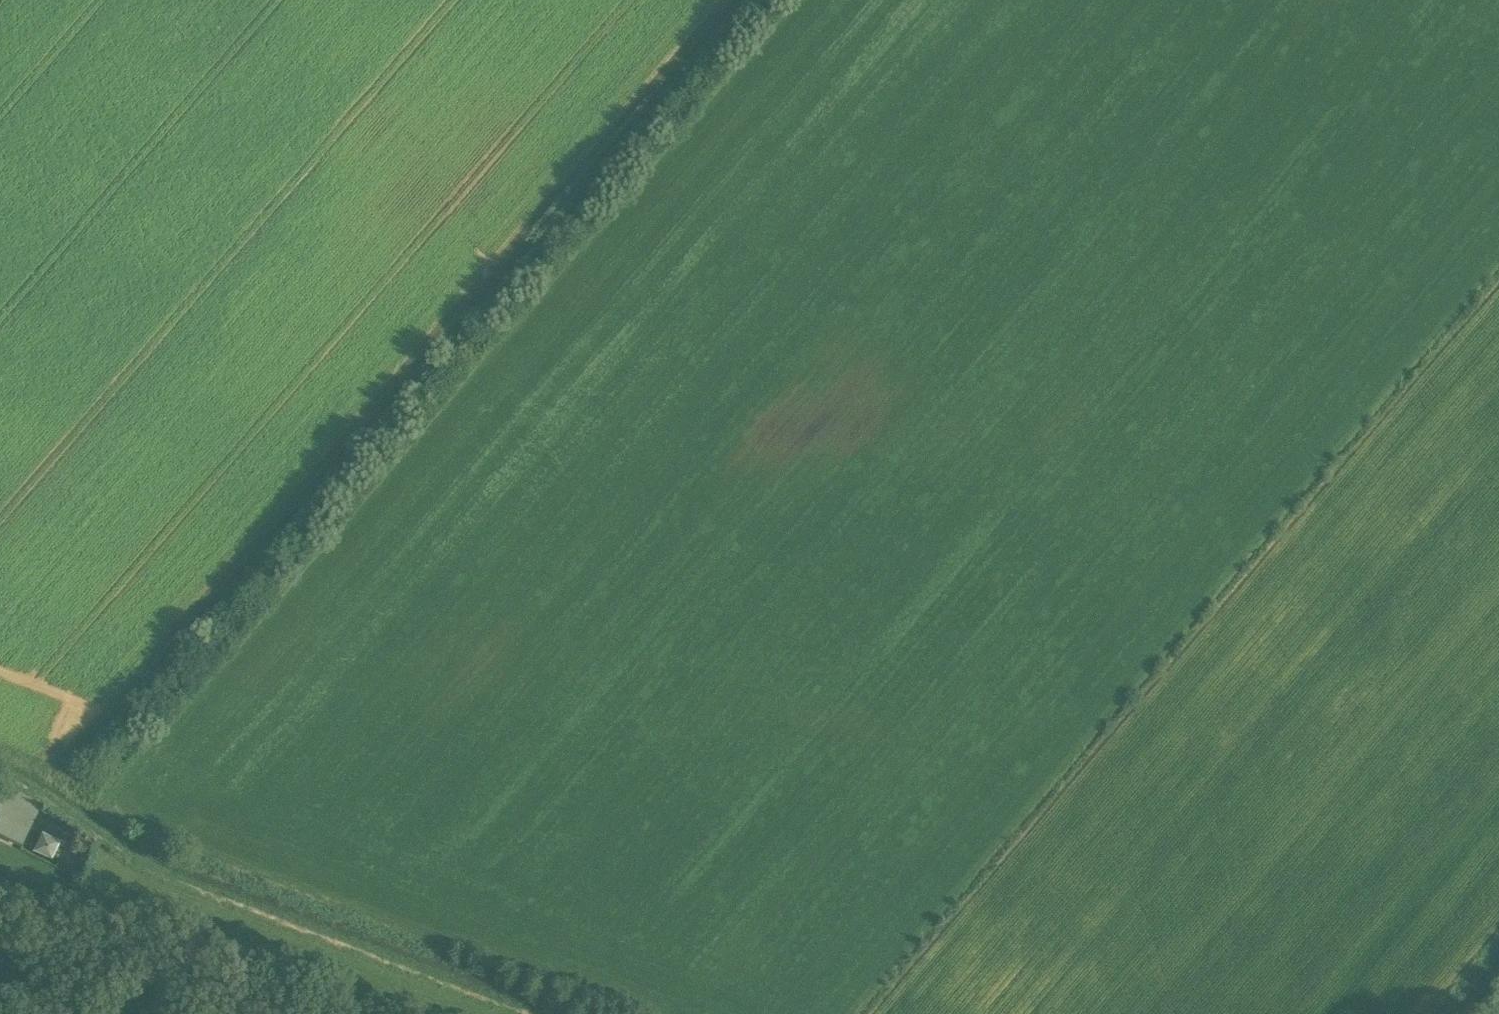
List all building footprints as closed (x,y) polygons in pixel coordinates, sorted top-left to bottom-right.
[(0,784),(0,835),(23,845),(43,803),(1,783),(0,784)] [(36,829),(27,847),(46,855),(54,837),(36,829)]
